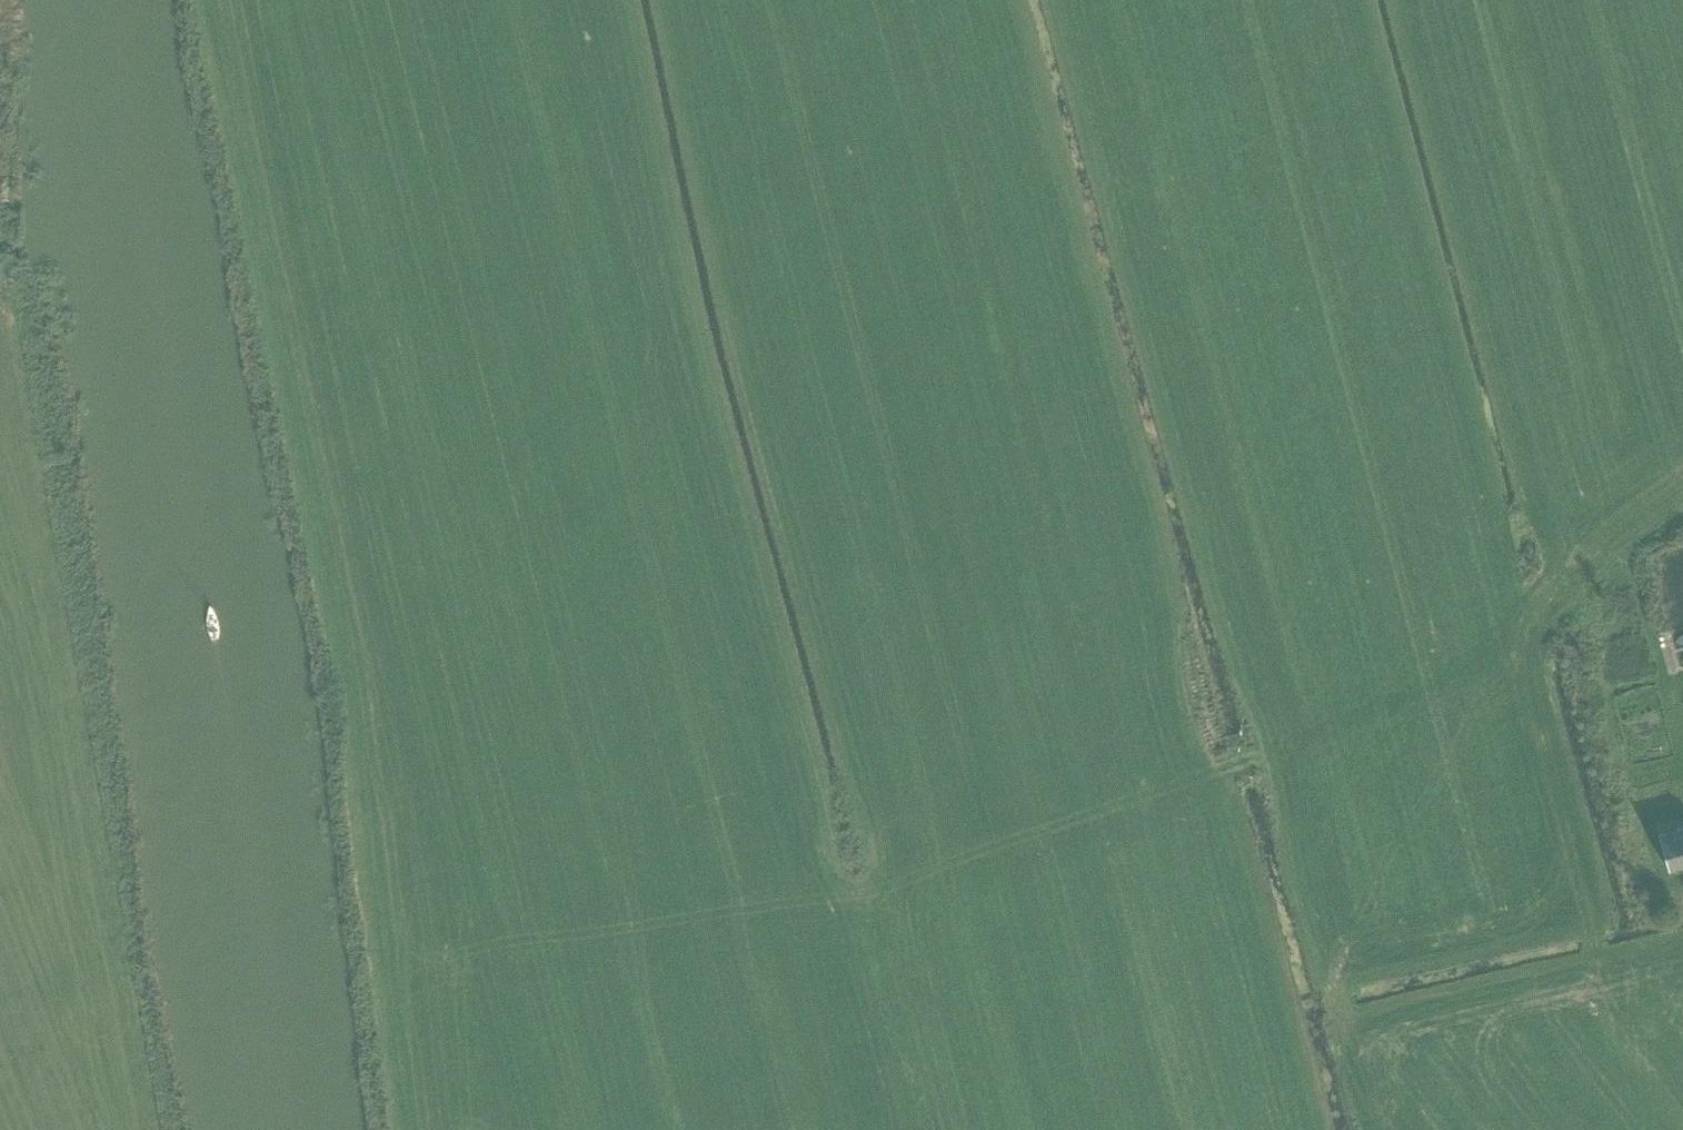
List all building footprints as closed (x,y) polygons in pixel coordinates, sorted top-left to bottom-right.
[(1659,833),(1669,868),(1682,864),(1682,827),(1659,833)]
